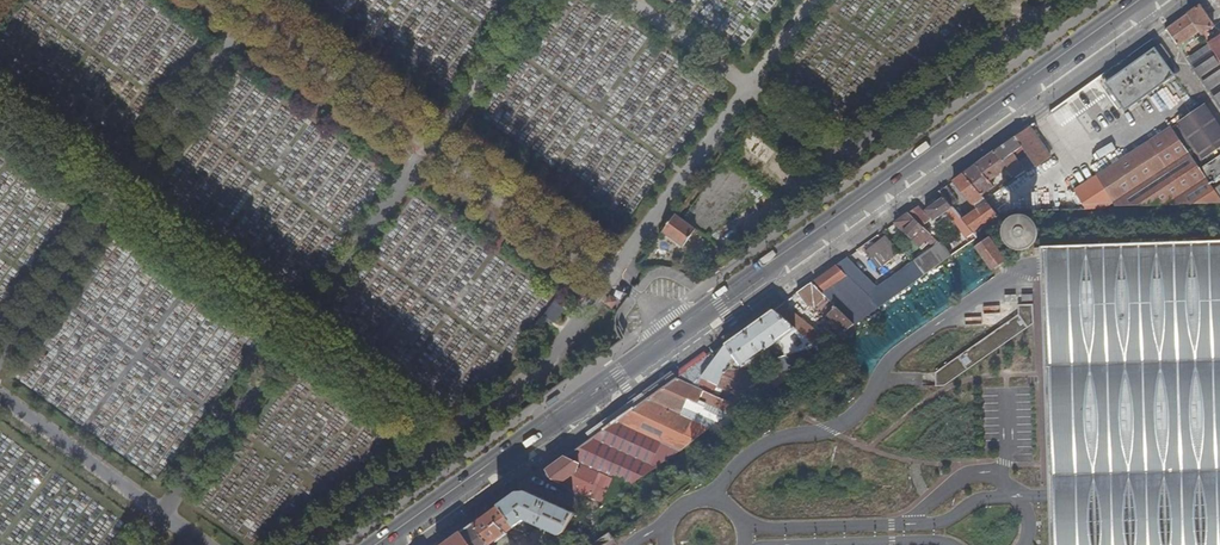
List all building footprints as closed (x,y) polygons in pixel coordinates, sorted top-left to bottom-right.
[(1217,32),(1199,5),(1188,13),(1199,31),(1205,40),(1217,32)] [(1199,31),(1188,13),(1166,29),(1178,46),(1199,31)] [(1210,47),(1213,51),(1219,61),(1219,40),(1210,47)] [(1161,46),(1106,84),(1125,112),(1174,77),(1164,62),(1170,58),(1161,46)] [(1213,51),(1192,66),(1209,91),(1219,84),(1219,61),(1213,51)] [(1209,91),(1211,94),(1219,88),(1219,84),(1209,91)] [(1211,94),(1219,107),(1219,88),(1211,94)] [(1178,124),(1202,160),(1219,148),(1219,130),(1204,106),(1178,124)] [(1068,109),(1062,114),(1065,118),(1071,113),(1068,109)] [(1037,127),(1034,123),(1015,137),(1023,150),(1036,168),(1041,175),(1064,210),(1078,210),(1066,191),(1070,187),(1032,131),(1037,127)] [(1073,192),(1084,210),(1105,209),(1112,203),(1114,206),(1219,204),(1219,197),(1217,196),(1213,191),(1170,129),(1073,192)] [(1023,150),(1015,137),(995,152),(1007,168),(1015,179),(1025,172),(1014,156),(1023,150)] [(1007,168),(995,152),(964,174),(982,197),(994,187),(994,186),(996,185),(992,180),(1007,168)] [(1215,190),(1219,186),(1219,154),(1200,168),(1215,190)] [(1041,175),(1036,168),(1031,172),(1035,179),(1041,175)] [(982,197),(964,174),(953,181),(975,209),(968,215),(963,210),(958,214),(976,238),(980,235),(977,230),(997,216),(982,197)] [(1038,211),(1057,210),(1036,180),(1024,189),(1038,211)] [(1073,192),(1070,187),(1066,191),(1078,210),(1084,210),(1073,192)] [(976,238),(958,214),(943,196),(926,210),(933,220),(934,220),(937,223),(944,218),(941,214),(945,211),(970,243),(976,238)] [(930,220),(918,206),(908,214),(922,228),(930,220)] [(694,229),(674,214),(662,231),(682,246),(694,229)] [(922,228),(908,214),(895,223),(919,247),(920,246),(922,248),(928,243),(932,246),(937,242),(922,228)] [(1033,237),(1033,234),(1033,233),(1033,231),(1032,229),(1030,226),(1027,223),(1024,223),(1022,223),(1018,223),(1015,226),(1013,228),(1012,230),(1011,232),(1011,234),(1012,238),(1015,242),(1019,244),(1023,244),(1026,244),(1028,243),(1030,241),(1032,239),(1033,237)] [(876,268),(898,253),(883,232),(862,248),(876,268)] [(988,239),(977,247),(992,269),(1004,261),(988,239)] [(1040,248),(1043,348),(1044,398),(1047,496),(1049,544),(1219,544),(1219,242),(1040,248)] [(922,277),(951,256),(941,246),(914,265),(922,277)] [(877,308),(922,277),(914,265),(878,291),(846,258),(835,264),(845,276),(877,308)] [(845,276),(835,264),(826,272),(815,281),(824,292),(845,276)] [(826,297),(811,283),(797,293),(805,305),(814,309),(820,304),(826,297)] [(608,296),(603,302),(609,306),(614,300),(608,296)] [(843,334),(854,326),(826,297),(820,304),(829,313),(826,316),(843,334)] [(551,302),(542,314),(552,321),(560,309),(551,302)] [(823,336),(783,303),(772,311),(816,346),(823,336)] [(816,346),(772,311),(725,344),(741,370),(765,363),(775,359),(772,355),(769,356),(765,351),(775,344),(785,356),(804,349),(816,346)] [(1019,316),(931,372),(939,385),(1027,329),(1019,316)] [(741,370),(725,344),(677,379),(712,394),(717,384),(744,398),(755,378),(741,371),(741,370)] [(808,359),(804,349),(785,356),(775,359),(765,363),(768,371),(808,359)] [(769,384),(755,378),(744,398),(748,400),(769,384)] [(647,400),(709,430),(740,408),(712,394),(677,379),(662,389),(647,400)] [(653,469),(692,442),(709,430),(647,400),(591,440),(653,469)] [(627,487),(653,469),(591,440),(566,458),(579,464),(627,487)] [(550,480),(559,484),(560,482),(575,471),(579,464),(566,458),(546,472),(550,480)] [(593,482),(617,494),(627,487),(579,464),(575,471),(560,482),(559,484),(586,496),(593,482)] [(586,496),(603,504),(617,494),(593,482),(586,496)] [(575,512),(529,492),(521,492),(501,505),(474,524),(489,544),(490,544),(513,529),(515,532),(518,530),(516,527),(526,520),(543,527),(560,536),(565,532),(575,512)] [(611,524),(607,518),(598,524),(603,530),(611,524)] [(474,524),(462,532),(471,544),(489,544),(474,524)] [(462,532),(444,544),(471,544),(462,532)]
